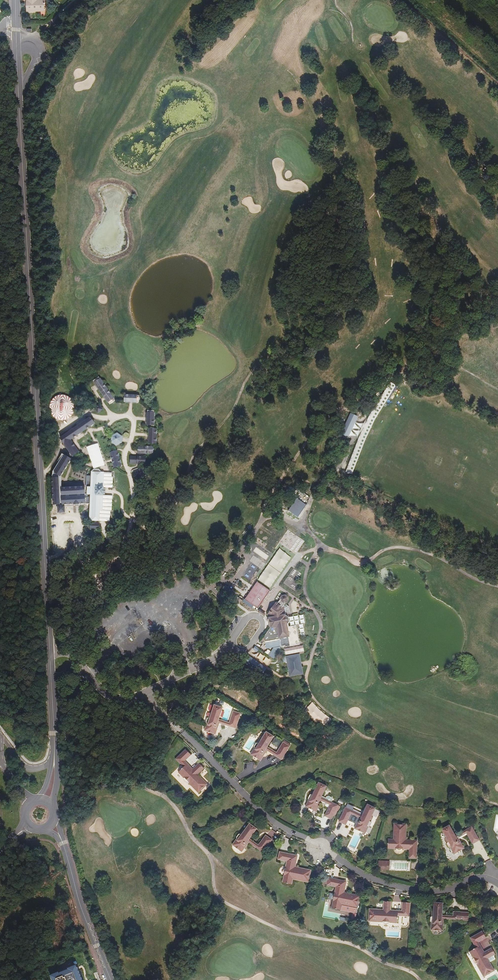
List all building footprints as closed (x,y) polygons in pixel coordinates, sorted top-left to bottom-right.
[(27,11),(44,11),(44,0),(26,0),(27,11)] [(99,378),(98,377),(93,381),(109,405),(114,401),(114,400),(114,399),(113,397),(111,396),(110,394),(110,393),(108,391),(107,390),(105,388),(106,387),(104,385),(103,384),(101,382),(101,381),(100,378),(99,378)] [(361,430),(358,437),(347,473),(353,474),(364,438),(373,419),(394,384),(389,380),(368,415),(364,423),(369,426),(366,433),(361,430)] [(154,411),(147,411),(146,425),(153,426),(153,424),(154,424),(154,421),(153,420),(154,417),(154,416),(155,413),(154,412),(154,411)] [(350,414),(341,433),(342,433),(342,435),(344,436),(345,435),(346,436),(356,417),(350,414)] [(94,423),(90,418),(60,439),(72,456),(78,452),(77,451),(78,450),(76,448),(75,447),(70,440),(76,436),(78,436),(80,434),(80,433),(89,426),(91,427),(93,425),(93,424),(94,423)] [(369,426),(364,423),(361,430),(366,433),(369,426)] [(156,429),(149,429),(148,443),(155,444),(155,443),(156,442),(156,439),(155,438),(156,435),(157,434),(157,431),(156,431),(156,429)] [(117,435),(113,437),(112,441),(116,444),(120,442),(120,438),(117,435)] [(119,453),(118,453),(117,451),(109,453),(113,467),(121,465),(121,463),(121,462),(121,460),(120,459),(119,457),(119,456),(119,453)] [(65,455),(54,473),(60,476),(71,459),(65,455)] [(148,474),(150,473),(148,466),(134,471),(136,478),(138,478),(139,478),(142,477),(142,476),(145,475),(146,476),(148,475),(148,474)] [(94,469),(91,472),(91,475),(86,475),(86,487),(87,487),(87,494),(90,494),(90,497),(85,497),(85,487),(62,488),(62,504),(74,504),(79,504),(79,503),(85,503),(86,504),(90,504),(89,521),(100,521),(100,510),(103,510),(102,521),(110,521),(110,510),(111,510),(112,496),(103,495),(103,488),(103,487),(112,487),(113,476),(112,476),(112,472),(104,472),(104,476),(101,476),(101,472),(99,469),(94,469)] [(60,504),(59,478),(57,478),(57,477),(53,475),(52,476),(54,505),(60,504)] [(304,508),(295,502),(286,514),(296,520),(304,508)] [(265,538),(274,543),(277,538),(268,534),(265,538)] [(286,544),(293,548),(295,546),(298,549),(303,541),(292,534),(286,544)] [(289,564),(296,554),(282,545),(278,551),(276,549),(262,569),(252,563),(247,570),(256,576),(251,583),(253,585),(248,592),(250,593),(244,600),(257,609),(289,564)] [(302,558),(296,554),(289,564),(295,568),(302,558)] [(270,628),(260,643),(262,644),(264,642),(265,642),(267,649),(275,647),(278,647),(277,643),(279,643),(278,638),(288,636),(290,646),(300,644),(296,625),(289,626),(288,624),(289,622),(288,617),(286,616),(284,616),(283,609),(282,608),(286,603),(286,602),(288,600),(287,597),(285,596),(282,596),(281,598),(281,599),(277,604),(276,603),(267,615),(270,617),(270,619),(268,619),(270,628)] [(273,651),(269,656),(274,659),(277,654),(273,651)] [(286,656),(286,659),(298,656),(301,672),(289,674),(290,677),(303,674),(300,654),(286,656)] [(245,660),(245,661),(245,662),(262,674),(266,669),(249,656),(248,658),(246,658),(245,660)] [(298,656),(286,659),(289,674),(301,672),(298,656)] [(219,707),(214,705),(212,714),(210,713),(209,718),(208,718),(207,718),(206,722),(207,723),(205,729),(208,730),(208,732),(213,733),(213,732),(216,733),(219,723),(218,722),(219,720),(222,709),(219,708),(219,707)] [(233,711),(229,723),(228,726),(236,728),(241,714),(233,711)] [(271,735),(266,732),(262,739),(260,739),(258,743),(257,743),(256,743),(254,746),(255,747),(255,748),(251,753),(254,755),(253,756),(258,759),(259,758),(261,759),(267,750),(266,750),(267,747),(273,738),(270,736),(271,735)] [(283,742),(277,753),(275,755),(282,760),(290,746),(283,742)] [(266,750),(267,750),(275,755),(277,753),(267,747),(266,750)] [(186,749),(176,759),(181,764),(191,755),(186,749)] [(185,761),(181,764),(184,767),(185,765),(191,771),(193,769),(185,761)] [(185,765),(178,772),(184,778),(189,782),(188,783),(192,786),(192,785),(197,790),(196,791),(199,793),(207,784),(205,782),(201,779),(201,778),(198,774),(204,768),(199,763),(191,771),(185,765)] [(323,785),(319,782),(315,790),(314,790),(311,795),(311,794),(310,795),(309,798),(309,799),(306,805),(309,807),(309,808),(313,810),(314,809),(317,810),(321,801),(320,800),(321,797),(326,788),(323,786),(323,785)] [(331,802),(330,805),(325,816),(332,819),(338,805),(331,802)] [(372,816),(376,808),(371,806),(370,808),(367,806),(362,816),(361,818),(360,818),(355,828),(358,829),(358,830),(362,832),(363,831),(366,833),(369,826),(369,827),(370,826),(372,823),(371,822),(373,817),(372,816)] [(346,825),(351,814),(352,811),(345,808),(339,822),(346,825)] [(416,845),(416,842),(403,841),(403,838),(406,838),(406,834),(405,834),(406,827),(406,828),(406,824),(394,823),(394,827),(395,827),(394,832),(393,839),(388,839),(388,849),(409,850),(409,859),(416,859),(417,845),(416,845)] [(254,827),(250,824),(244,831),(243,830),(240,834),(239,834),(237,837),(237,838),(237,839),(233,844),(236,846),(235,847),(239,850),(240,849),(243,851),(249,842),(248,841),(250,839),(256,830),(253,828),(254,827)] [(446,827),(442,830),(446,837),(445,838),(447,843),(447,844),(449,847),(450,847),(453,853),(456,852),(457,853),(461,850),(461,849),(463,847),(458,838),(457,839),(455,836),(450,827),(447,828),(446,827)] [(465,831),(466,833),(473,844),(479,840),(472,827),(465,831)] [(457,839),(458,838),(466,833),(465,831),(455,836),(457,839)] [(266,835),(258,845),(257,848),(263,852),(272,840),(266,835)] [(248,841),(249,842),(257,848),(258,845),(250,839),(248,841)] [(293,870),(296,857),(293,856),(293,855),(280,852),(278,860),(287,861),(283,883),(292,884),(293,879),(300,881),(300,880),(305,881),(305,882),(309,882),(311,870),(308,869),(308,870),(301,869),(301,868),(297,867),(297,870),(293,870)] [(378,869),(387,870),(387,861),(379,861),(378,869)] [(336,887),(332,908),(356,913),(360,896),(356,895),(356,896),(350,895),(350,894),(346,893),(345,896),(342,895),(345,882),(341,882),(342,880),(328,878),(327,885),(336,887)] [(389,923),(398,924),(398,916),(398,914),(390,913),(391,910),(391,902),(384,901),(383,910),(378,910),(373,910),(373,909),(369,909),(368,921),(372,922),(372,921),(379,921),(378,922),(383,922),(389,922),(389,923)] [(402,916),(409,917),(410,903),(402,902),(402,911),(402,916)] [(439,903),(434,903),(434,912),(432,911),(432,917),(431,917),(430,921),(431,922),(431,929),(434,929),(434,930),(439,930),(439,929),(443,929),(443,919),(442,919),(442,916),(443,905),(439,905),(439,903)] [(453,912),(453,916),(453,919),(468,920),(469,913),(453,912)] [(482,931),(470,938),(474,945),(478,942),(486,938),(482,931)] [(478,942),(474,945),(476,948),(478,947),(482,953),(484,952),(478,942)] [(476,948),(469,952),(473,959),(474,958),(477,964),(479,968),(483,974),(482,974),(484,977),(494,971),(493,968),(492,968),(490,964),(490,963),(488,959),(495,954),(492,948),(484,952),(482,953),(478,947),(476,948)] [(59,973),(59,971),(50,975),(52,979),(83,979),(77,965),(68,968),(68,969),(59,973)]
